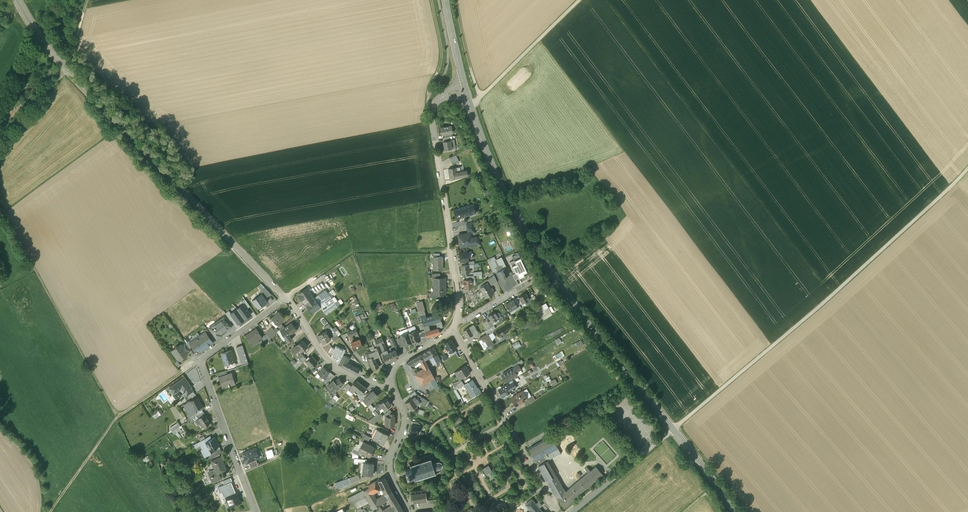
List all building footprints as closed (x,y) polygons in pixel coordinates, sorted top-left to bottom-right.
[(451,126),(441,128),(442,135),(444,134),(451,133),(452,133),(451,126)] [(450,140),(443,141),(445,151),(455,149),(454,144),(451,144),(450,140)] [(456,167),(448,169),(450,178),(453,177),(454,179),(455,178),(455,177),(457,177),(461,176),(461,172),(460,172),(457,173),(456,168),(456,167)] [(473,203),(461,207),(462,213),(466,212),(467,215),(476,212),(473,203)] [(461,207),(453,210),(456,219),(467,215),(466,212),(462,213),(461,207)] [(468,233),(458,235),(460,247),(480,244),(477,238),(471,239),(470,233),(468,233)] [(467,252),(459,253),(460,262),(468,260),(467,252)] [(439,257),(433,257),(433,270),(442,270),(442,257),(439,257)] [(506,268),(501,258),(496,260),(499,267),(498,267),(496,268),(497,271),(500,279),(509,274),(507,271),(509,270),(507,267),(506,268)] [(523,264),(520,258),(514,261),(516,264),(512,266),(515,274),(516,273),(518,277),(519,279),(525,276),(524,274),(527,272),(523,264)] [(495,269),(491,260),(488,262),(491,267),(493,273),(497,271),(496,268),(495,269)] [(468,265),(461,266),(462,274),(470,273),(469,268),(468,265)] [(494,276),(488,280),(491,286),(497,282),(494,276)] [(440,278),(434,278),(434,279),(434,287),(432,287),(431,293),(435,293),(436,294),(439,294),(440,293),(445,293),(445,287),(444,286),(444,283),(445,282),(445,278),(440,278)] [(466,280),(463,280),(464,282),(463,282),(463,285),(464,285),(464,289),(468,289),(472,285),(472,280),(472,279),(466,280)] [(488,283),(479,288),(486,298),(494,293),(488,283)] [(314,297),(307,287),(298,293),(299,295),(298,296),(297,297),(299,299),(300,299),(302,298),(305,303),(314,297)] [(271,294),(265,288),(260,291),(261,293),(262,293),(265,298),(271,294)] [(325,289),(314,297),(318,303),(329,295),(325,289)] [(251,299),(261,293),(259,291),(249,297),(251,299)] [(265,298),(262,293),(261,293),(252,300),(258,308),(260,307),(261,308),(266,304),(265,303),(267,301),(265,298)] [(533,301),(530,296),(528,297),(526,293),(519,297),(522,302),(522,304),(525,302),(526,305),(533,301)] [(329,295),(318,303),(320,306),(323,310),(334,302),(329,295)] [(314,297),(305,303),(308,307),(309,307),(313,311),(320,306),(318,303),(314,297)] [(241,301),(243,304),(247,308),(250,306),(245,299),(241,301)] [(514,300),(513,300),(506,305),(510,311),(517,307),(516,305),(514,300)] [(424,309),(421,301),(417,303),(419,311),(421,319),(426,317),(424,309)] [(323,310),(326,314),(337,306),(335,303),(334,302),(323,310)] [(237,309),(244,319),(251,314),(247,308),(243,304),(237,309)] [(546,304),(535,310),(540,319),(551,313),(546,304)] [(238,323),(244,319),(237,309),(231,313),(234,318),(238,323)] [(230,320),(234,318),(231,313),(229,310),(225,313),(230,320)] [(285,317),(279,311),(272,319),(273,320),(278,325),(280,323),(285,317)] [(494,312),(488,316),(490,320),(492,323),(496,320),(498,319),(496,314),(494,312)] [(426,317),(421,319),(423,326),(427,325),(436,322),(441,321),(439,314),(426,317)] [(224,316),(215,323),(216,324),(211,327),(214,332),(217,330),(220,334),(224,331),(227,329),(231,326),(224,316)] [(292,323),(280,331),(286,339),(290,336),(289,335),(297,330),(292,323)] [(474,325),(463,331),(467,338),(478,332),(474,325)] [(496,328),(494,325),(491,327),(492,330),(487,333),(488,334),(488,335),(493,333),(494,329),(496,328)] [(274,329),(272,327),(266,334),(270,338),(279,329),(276,327),(274,329)] [(256,328),(245,335),(251,344),(262,337),(262,336),(256,328)] [(429,330),(425,332),(426,337),(440,333),(438,328),(429,330)] [(214,332),(213,333),(217,339),(221,336),(220,334),(217,330),(214,332)] [(331,338),(326,330),(318,335),(323,343),(331,338)] [(424,330),(417,333),(420,339),(421,339),(426,337),(425,332),(424,330)] [(416,331),(408,334),(412,342),(412,343),(420,340),(420,339),(417,333),(416,331)] [(190,342),(190,343),(192,346),(198,353),(203,349),(202,348),(212,341),(208,335),(205,332),(190,342)] [(478,332),(467,338),(469,341),(479,334),(478,332)] [(408,333),(400,336),(401,338),(403,344),(404,345),(412,342),(408,334),(408,333)] [(266,334),(262,336),(262,337),(265,342),(270,338),(266,334)] [(488,334),(479,339),(485,350),(493,345),(488,334)] [(360,339),(353,341),(353,340),(351,340),(352,342),(351,342),(352,345),(351,345),(351,347),(352,346),(354,350),(362,346),(360,339)] [(308,346),(302,340),(291,350),(294,353),(299,349),(301,351),(308,346)] [(456,348),(451,340),(444,344),(445,346),(445,349),(448,350),(449,352),(455,349),(456,348)] [(182,344),(179,346),(178,345),(177,345),(175,346),(175,348),(176,348),(172,351),(178,359),(180,358),(181,358),(183,357),(183,355),(191,350),(190,348),(189,348),(186,343),(186,342),(182,345),(182,344)] [(242,345),(236,347),(238,353),(244,351),(242,345)] [(339,357),(342,349),(336,346),(334,348),(331,347),(329,352),(333,354),(332,355),(338,358),(339,357)] [(434,347),(426,351),(429,358),(430,357),(434,364),(440,360),(438,356),(434,347)] [(376,363),(374,358),(379,356),(376,348),(374,348),(375,351),(371,352),(368,353),(370,358),(368,358),(373,369),(379,367),(377,363),(376,363)] [(391,351),(388,352),(391,360),(398,357),(395,349),(391,351)] [(231,350),(222,353),(224,360),(223,360),(225,366),(229,365),(229,363),(235,361),(231,350)] [(244,351),(238,353),(242,365),(249,363),(244,351)] [(426,351),(421,354),(424,358),(425,360),(429,358),(426,351)] [(384,354),(382,355),(385,363),(391,360),(388,352),(384,354)] [(424,358),(421,354),(413,359),(406,363),(411,370),(415,368),(414,365),(417,363),(418,365),(420,363),(419,361),(424,358)] [(306,358),(303,355),(299,359),(293,365),(296,369),(306,359),(306,358)] [(349,358),(343,355),(341,358),(338,364),(341,366),(344,361),(347,362),(347,361),(349,358)] [(309,358),(308,357),(306,358),(306,359),(307,360),(306,361),(311,367),(317,362),(312,356),(309,358)] [(425,360),(424,358),(419,361),(420,363),(424,369),(428,367),(425,360)] [(359,369),(350,364),(350,363),(347,361),(347,362),(344,361),(341,366),(355,373),(357,374),(359,369)] [(514,368),(502,375),(506,382),(517,375),(516,373),(521,370),(520,368),(523,366),(521,364),(514,368)] [(464,366),(457,371),(461,377),(465,375),(465,376),(470,373),(467,369),(464,366)] [(330,371),(323,367),(318,373),(320,375),(322,376),(324,378),(326,376),(329,372),(330,371)] [(424,369),(418,372),(414,374),(421,385),(430,380),(434,378),(428,367),(424,369)] [(232,372),(218,376),(222,388),(229,386),(230,386),(235,384),(232,372)] [(335,376),(329,372),(326,376),(330,380),(335,376)] [(191,387),(184,377),(169,388),(172,393),(179,388),(180,388),(183,393),(191,387)] [(339,378),(335,382),(333,380),(327,387),(333,393),(334,391),(335,392),(343,383),(343,382),(342,381),(341,381),(339,378)] [(362,384),(357,380),(355,383),(354,382),(351,386),(350,386),(351,387),(355,390),(356,391),(362,384)] [(477,388),(472,380),(464,384),(472,397),(480,392),(478,388),(477,388)] [(507,384),(502,387),(501,386),(499,387),(500,389),(498,390),(502,396),(504,395),(506,394),(508,394),(509,393),(509,392),(510,391),(515,388),(514,386),(515,386),(515,385),(514,383),(513,383),(512,384),(511,385),(511,386),(509,387),(507,384)] [(362,384),(356,391),(359,393),(361,394),(361,395),(367,388),(362,384)] [(183,393),(182,393),(185,397),(193,391),(191,387),(183,393)] [(183,393),(180,388),(179,388),(172,393),(176,398),(182,393),(183,393)] [(377,396),(373,391),(367,396),(363,399),(364,400),(368,404),(377,396)] [(518,394),(511,398),(516,406),(523,401),(527,399),(523,392),(518,395),(518,394)] [(365,394),(359,399),(361,402),(364,400),(363,399),(367,396),(365,394)] [(411,398),(406,402),(411,409),(414,407),(415,408),(417,407),(416,406),(417,405),(420,403),(421,402),(419,399),(422,398),(422,397),(417,395),(411,398)] [(531,396),(527,399),(523,401),(525,405),(533,400),(531,396)] [(197,397),(185,403),(184,403),(184,404),(183,404),(189,416),(197,412),(195,410),(202,406),(197,397)] [(391,404),(387,398),(379,403),(384,409),(391,404)] [(384,409),(379,403),(375,406),(377,408),(380,412),(384,409)] [(190,420),(192,423),(195,420),(198,418),(205,414),(203,411),(198,415),(190,420)] [(380,412),(377,415),(376,415),(368,421),(374,423),(383,416),(380,412)] [(205,414),(198,418),(201,422),(204,427),(210,422),(205,414)] [(172,431),(181,426),(178,422),(169,426),(172,431)] [(420,426),(412,425),(410,433),(418,434),(420,426)] [(386,434),(381,431),(378,429),(373,438),(383,443),(388,434),(387,434),(386,434)] [(210,436),(194,444),(196,447),(200,445),(206,442),(205,442),(212,439),(210,436)] [(551,436),(529,448),(535,460),(538,465),(547,460),(560,453),(557,447),(558,447),(551,436)] [(212,439),(205,442),(206,442),(200,445),(202,449),(201,450),(204,457),(208,454),(211,453),(210,450),(218,445),(219,445),(215,437),(212,439)] [(367,443),(363,441),(358,450),(358,451),(360,452),(369,457),(374,447),(367,443)] [(275,442),(266,444),(267,450),(272,449),(273,452),(276,452),(275,442)] [(211,453),(208,454),(210,458),(222,452),(220,448),(211,453)] [(246,463),(247,463),(256,459),(259,458),(255,448),(242,453),(246,463)] [(426,459),(425,457),(425,458),(425,459),(421,460),(420,459),(420,460),(416,462),(415,460),(415,461),(415,462),(410,463),(409,463),(410,464),(411,468),(405,469),(407,476),(409,475),(410,476),(411,477),(412,477),(413,475),(412,474),(413,474),(415,478),(414,479),(415,479),(415,478),(420,477),(420,478),(421,478),(421,476),(425,475),(425,476),(426,476),(425,475),(430,473),(430,475),(431,475),(430,473),(435,472),(437,473),(436,473),(437,473),(438,472),(439,473),(439,472),(439,471),(440,471),(440,470),(439,470),(441,469),(441,468),(441,467),(441,466),(441,465),(442,463),(443,463),(442,463),(441,460),(442,460),(442,459),(441,460),(439,459),(439,458),(438,458),(438,459),(436,460),(435,458),(436,457),(435,457),(435,456),(435,455),(435,456),(433,455),(433,454),(433,455),(432,455),(431,455),(431,456),(430,457),(426,459)] [(147,455),(142,458),(145,463),(150,460),(147,455)] [(221,457),(211,461),(215,469),(215,470),(216,469),(218,474),(218,473),(227,470),(221,457)] [(247,463),(250,468),(258,465),(256,459),(247,463)] [(566,491),(563,488),(547,460),(538,465),(541,471),(541,472),(546,480),(547,480),(555,495),(564,506),(602,474),(596,466),(590,471),(587,467),(585,469),(588,472),(566,491)] [(366,462),(363,462),(363,463),(362,474),(372,475),(373,463),(366,462)] [(492,471),(488,465),(482,468),(486,474),(490,481),(494,478),(490,472),(492,471)] [(215,470),(215,469),(208,472),(212,482),(220,478),(218,473),(218,474),(216,469),(215,470)] [(208,472),(205,473),(206,476),(202,478),(205,484),(212,482),(208,472)] [(359,480),(358,475),(335,483),(336,488),(359,480)] [(391,490),(385,477),(378,480),(385,495),(391,490)] [(226,496),(236,492),(231,482),(224,485),(218,487),(220,493),(222,492),(224,497),(226,496)] [(379,490),(375,482),(368,486),(369,488),(364,491),(368,497),(366,498),(368,502),(370,505),(372,504),(375,508),(385,501),(382,497),(377,500),(372,494),(379,490)] [(425,489),(411,491),(413,502),(427,500),(425,489)] [(398,502),(391,490),(385,495),(389,499),(387,501),(388,502),(389,501),(390,503),(392,505),(393,505),(398,502)] [(364,491),(347,498),(351,504),(354,503),(365,497),(366,498),(368,497),(364,491)] [(236,492),(226,496),(228,502),(230,507),(240,503),(237,497),(238,496),(237,492),(236,492)] [(365,497),(354,503),(357,509),(368,502),(365,497)] [(539,508),(542,505),(539,501),(536,504),(532,499),(525,505),(532,511),(543,511),(539,508)] [(398,502),(393,505),(392,505),(388,508),(390,511),(389,511),(404,511),(398,502)]
